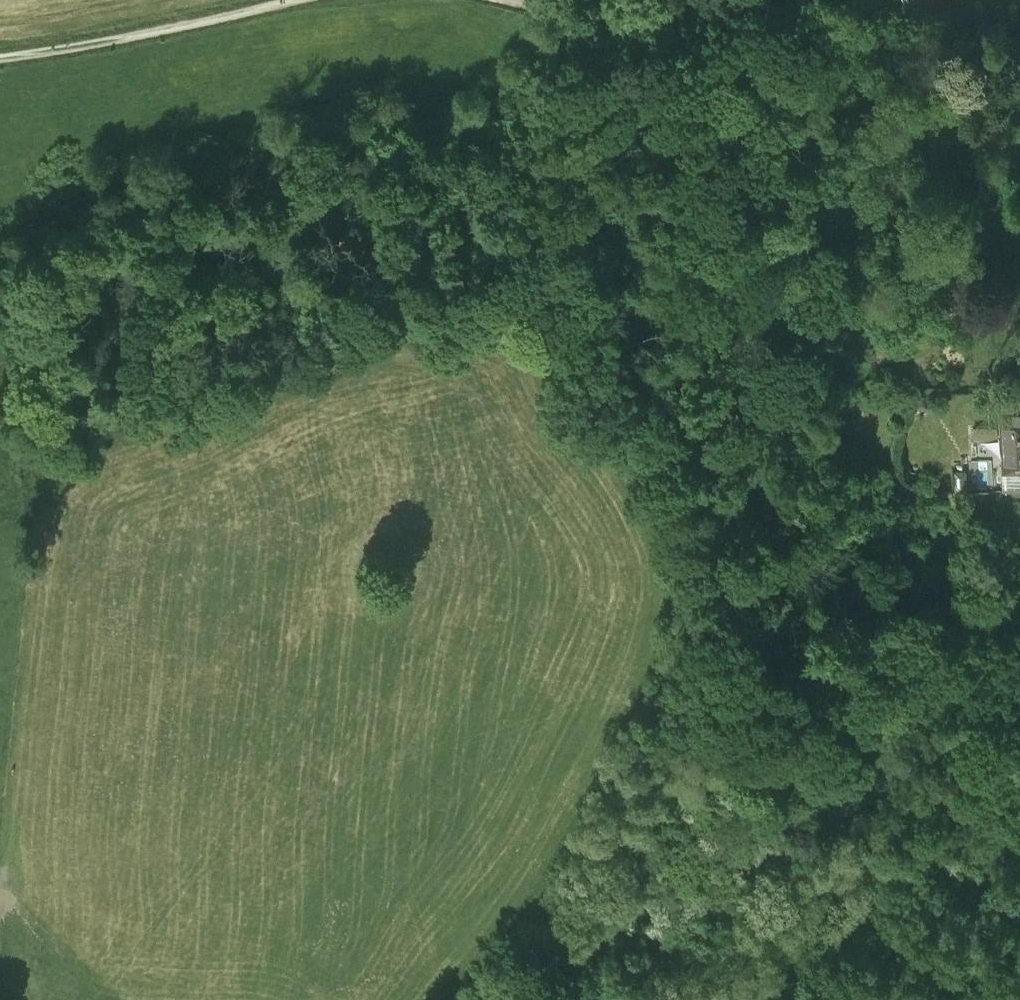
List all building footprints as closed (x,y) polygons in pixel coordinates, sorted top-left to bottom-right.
[(1019,476),(1019,404),(1000,405),(1004,477),(1019,476)]
